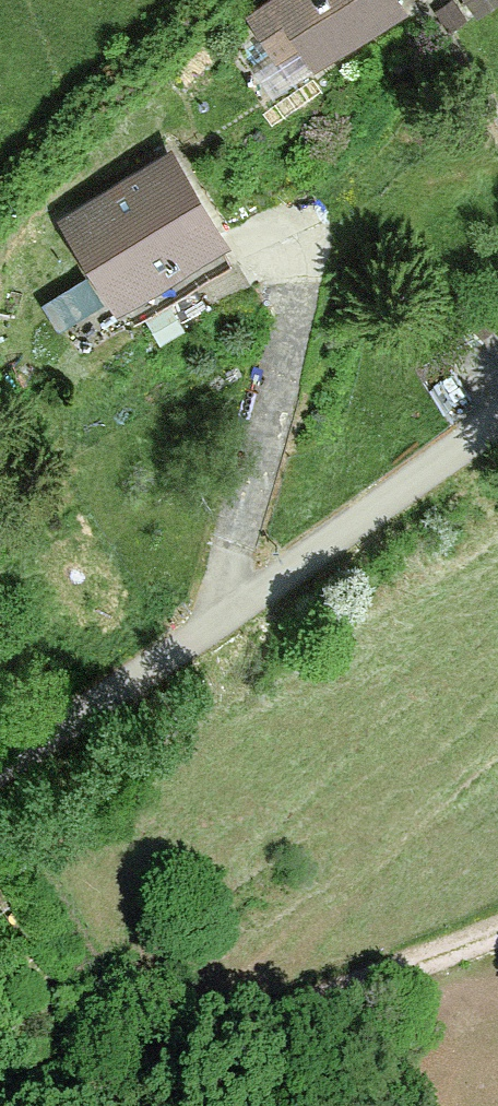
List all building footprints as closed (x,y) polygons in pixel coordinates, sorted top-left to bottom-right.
[(256,17),(277,51),(299,37),(315,60),(316,60),(320,67),(362,40),(353,26),(364,19),(369,26),(399,6),(395,0),(281,0),(256,17)] [(478,13),(496,0),(469,0),(478,13)] [(71,219),(119,298),(217,238),(169,159),(71,219)] [(185,329),(170,304),(145,318),(160,343),(185,329)]
